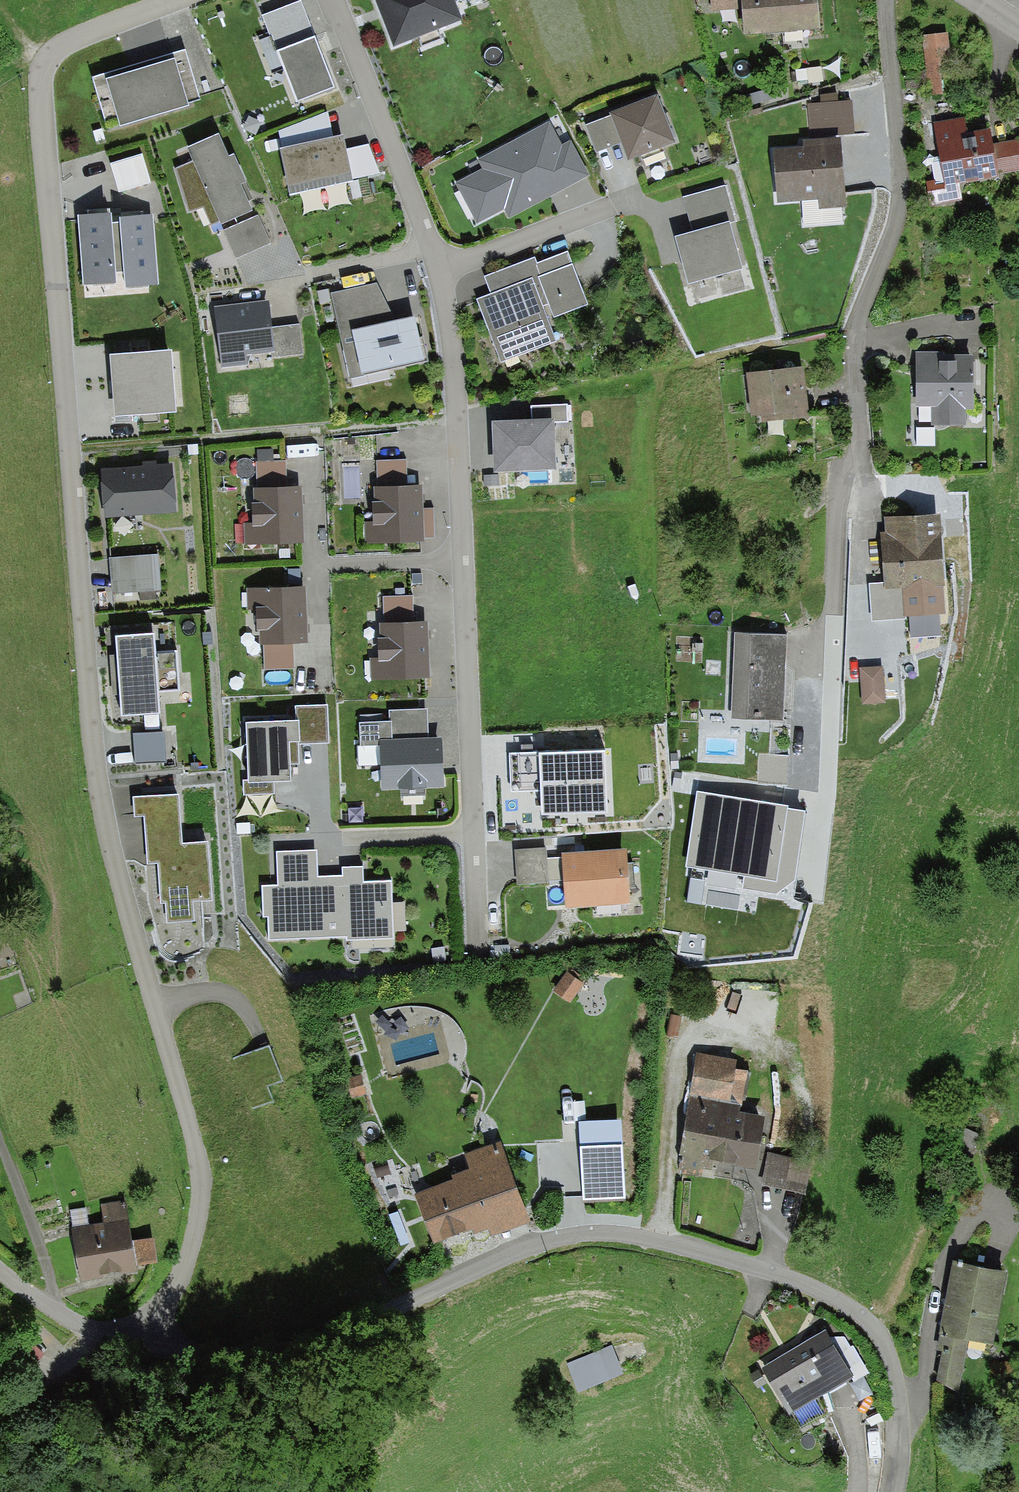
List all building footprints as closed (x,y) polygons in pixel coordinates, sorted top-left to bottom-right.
[(336,86),(302,0),(299,0),(262,14),(297,102),(336,86)] [(395,47),(462,21),(455,3),(454,0),(375,0),(395,47)] [(455,3),(459,1),(463,10),(482,3),(481,0),(454,0),(455,3)] [(710,11),(743,9),(744,34),(819,29),(817,0),(710,0),(710,11)] [(949,34),(922,37),(929,96),(955,93),(949,34)] [(184,49),(92,78),(107,126),(120,122),(121,126),(188,106),(187,102),(200,98),(184,49)] [(821,103),(808,104),(809,135),(852,133),(850,101),(836,102),(836,94),(820,95),(821,103)] [(674,142),(656,95),(610,112),(612,115),(621,142),(628,159),(674,142)] [(279,130),(282,148),(333,137),(327,111),(279,130)] [(943,168),(921,178),(931,199),(957,186),(954,176),(992,164),(979,125),(957,133),(948,113),(926,124),(943,168)] [(595,151),(621,142),(612,115),(585,124),(595,151)] [(485,167),(457,183),(478,221),(504,207),(510,218),(588,174),(570,142),(562,146),(549,123),(481,160),(485,167)] [(229,155),(219,133),(188,147),(194,161),(176,169),(188,212),(202,206),(209,224),(219,220),(221,224),(251,210),(247,201),(253,198),(234,153),(229,155)] [(282,148),(279,149),(289,194),(353,181),(352,178),(380,172),(368,144),(346,149),(343,134),(333,137),(282,148)] [(802,147),(773,149),(776,200),(819,198),(820,206),(843,205),(839,139),(802,141),(802,147)] [(142,155),(112,164),(120,190),(150,182),(142,155)] [(725,186),(683,198),(693,232),(729,221),(734,220),(725,186)] [(89,214),(79,215),(84,285),(116,282),(115,271),(124,270),(125,287),(158,285),(153,215),(143,216),(142,210),(122,212),(121,208),(89,210),(89,214)] [(258,215),(223,230),(236,258),(270,242),(258,215)] [(693,232),(675,237),(689,282),(741,269),(729,221),(693,232)] [(476,298),(500,361),(557,339),(545,307),(549,306),(553,318),(590,304),(569,250),(537,262),(536,257),(485,276),(491,292),(476,298)] [(331,293),(350,380),(428,362),(418,315),(395,321),(375,282),(331,293)] [(268,301),(213,307),(220,367),(248,364),(247,354),(273,351),(274,357),(302,354),(299,325),(271,328),(268,301)] [(171,349),(112,354),(114,383),(116,416),(177,413),(171,349)] [(965,351),(933,351),(934,360),(913,361),(913,398),(936,398),(937,415),(954,414),(953,390),(965,390),(965,351)] [(803,367),(746,374),(751,414),(761,413),(762,420),(808,415),(803,367)] [(492,421),(493,472),(555,471),(554,422),(567,422),(567,404),(531,405),(531,420),(492,421)] [(377,461),(377,486),(407,485),(406,460),(377,461)] [(172,465),(100,471),(104,518),(176,512),(172,465)] [(245,546),(291,545),(290,495),(282,496),(282,466),(254,467),(256,521),(244,522),(245,546)] [(499,475),(483,476),(483,485),(499,484),(499,475)] [(366,545),(424,543),(424,536),(434,536),(433,508),(423,509),(422,485),(407,485),(377,486),(374,487),(374,501),(372,501),(372,521),(365,521),(366,545)] [(930,517),(881,515),(883,574),(930,574),(930,517)] [(158,554),(109,557),(112,594),(160,590),(158,554)] [(422,574),(412,574),(413,583),(422,583),(422,574)] [(264,648),(264,667),(292,666),(291,643),(308,642),(307,588),(248,589),(248,610),(256,610),(256,629),(260,629),(261,648),(264,648)] [(382,597),(383,623),(413,621),(412,596),(382,597)] [(370,679),(430,677),(428,621),(413,621),(383,623),(379,623),(380,638),(377,639),(378,657),(369,657),(370,679)] [(125,716),(157,714),(156,693),(177,691),(174,653),(154,654),(152,632),(119,634),(125,716)] [(730,720),(783,722),(786,635),(733,633),(730,720)] [(887,698),(886,661),(862,662),(863,698),(887,698)] [(299,720),(300,743),(328,742),(327,705),(295,706),(295,720),(299,720)] [(382,788),(443,787),(442,738),(428,738),(427,709),(390,710),(390,721),(360,722),(361,745),(381,745),(382,788)] [(295,720),(246,722),(248,780),(244,780),(244,795),(275,793),(274,782),(291,781),(290,764),(299,763),(298,743),(300,743),(299,720),(295,720)] [(162,759),(160,733),(134,734),(136,761),(162,759)] [(607,749),(508,753),(509,793),(538,792),(540,816),(610,813),(607,749)] [(788,804),(699,790),(687,866),(744,875),(742,888),(776,893),(796,879),(807,812),(787,809),(788,804)] [(174,846),(171,799),(128,802),(129,821),(140,820),(143,866),(151,866),(154,906),(160,906),(162,924),(187,923),(186,905),(206,904),(202,844),(174,846)] [(269,916),(270,938),(391,933),(388,879),(361,880),(360,867),(342,868),(342,877),(318,878),(317,848),(276,849),(277,885),(261,886),(262,916),(269,916)] [(546,848),(513,850),(515,885),(548,883),(546,848)] [(566,906),(629,902),(626,850),(563,854),(566,906)] [(393,928),(406,929),(407,899),(394,898),(393,928)] [(576,989),(562,980),(550,998),(564,1006),(576,989)] [(693,1062),(671,1169),(693,1174),(697,1153),(746,1163),(755,1120),(715,1112),(718,1096),(733,1099),(739,1071),(693,1062)] [(362,1076),(346,1077),(347,1095),(363,1094),(362,1076)] [(622,1141),(582,1144),(586,1202),(626,1198),(622,1141)] [(471,1170),(416,1191),(433,1236),(487,1216),(493,1231),(527,1218),(498,1144),(466,1156),(471,1170)] [(807,1166),(765,1156),(759,1183),(801,1192),(807,1166)] [(101,1225),(68,1232),(78,1275),(150,1259),(143,1229),(127,1233),(120,1202),(97,1207),(101,1225)] [(996,1270),(950,1262),(930,1380),(954,1384),(963,1334),(984,1337),(996,1270)] [(818,1333),(759,1367),(785,1411),(844,1377),(818,1333)] [(608,1347),(569,1364),(579,1386),(617,1370),(608,1347)]
